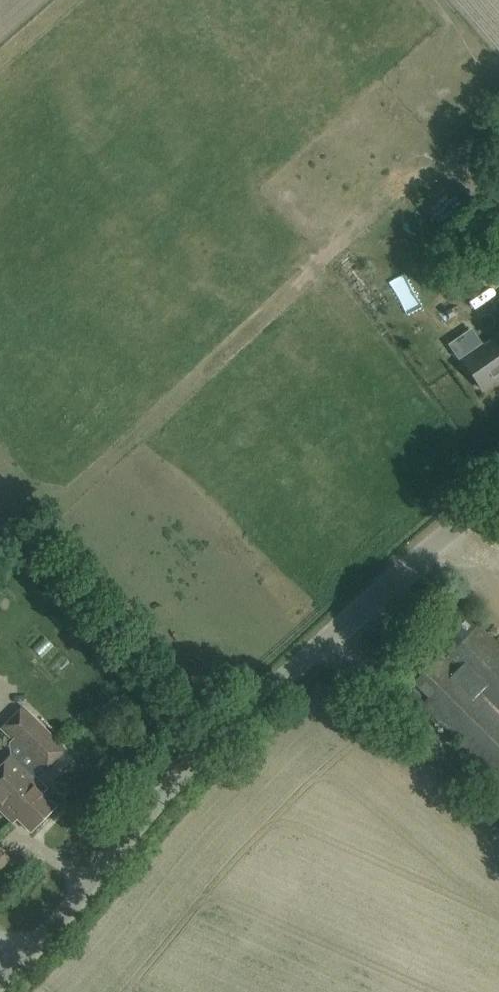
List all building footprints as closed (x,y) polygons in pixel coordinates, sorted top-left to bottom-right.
[(459,361),(479,389),(498,376),(498,336),(474,354),(473,352),(459,361)] [(441,653),(465,677),(497,645),(477,625),(475,627),(457,609),(427,639),(441,653)] [(498,782),(498,647),(497,645),(465,677),(441,653),(405,689),(498,783),(498,782)] [(15,819),(19,814),(13,808),(25,796),(20,791),(33,777),(31,775),(39,768),(42,771),(64,750),(37,723),(23,709),(1,730),(15,744),(23,752),(16,759),(12,755),(0,767),(0,812),(5,817),(9,812),(15,819)] [(46,789),(33,777),(20,791),(25,796),(13,808),(19,814),(15,819),(29,833),(55,807),(41,794),(46,789)]
